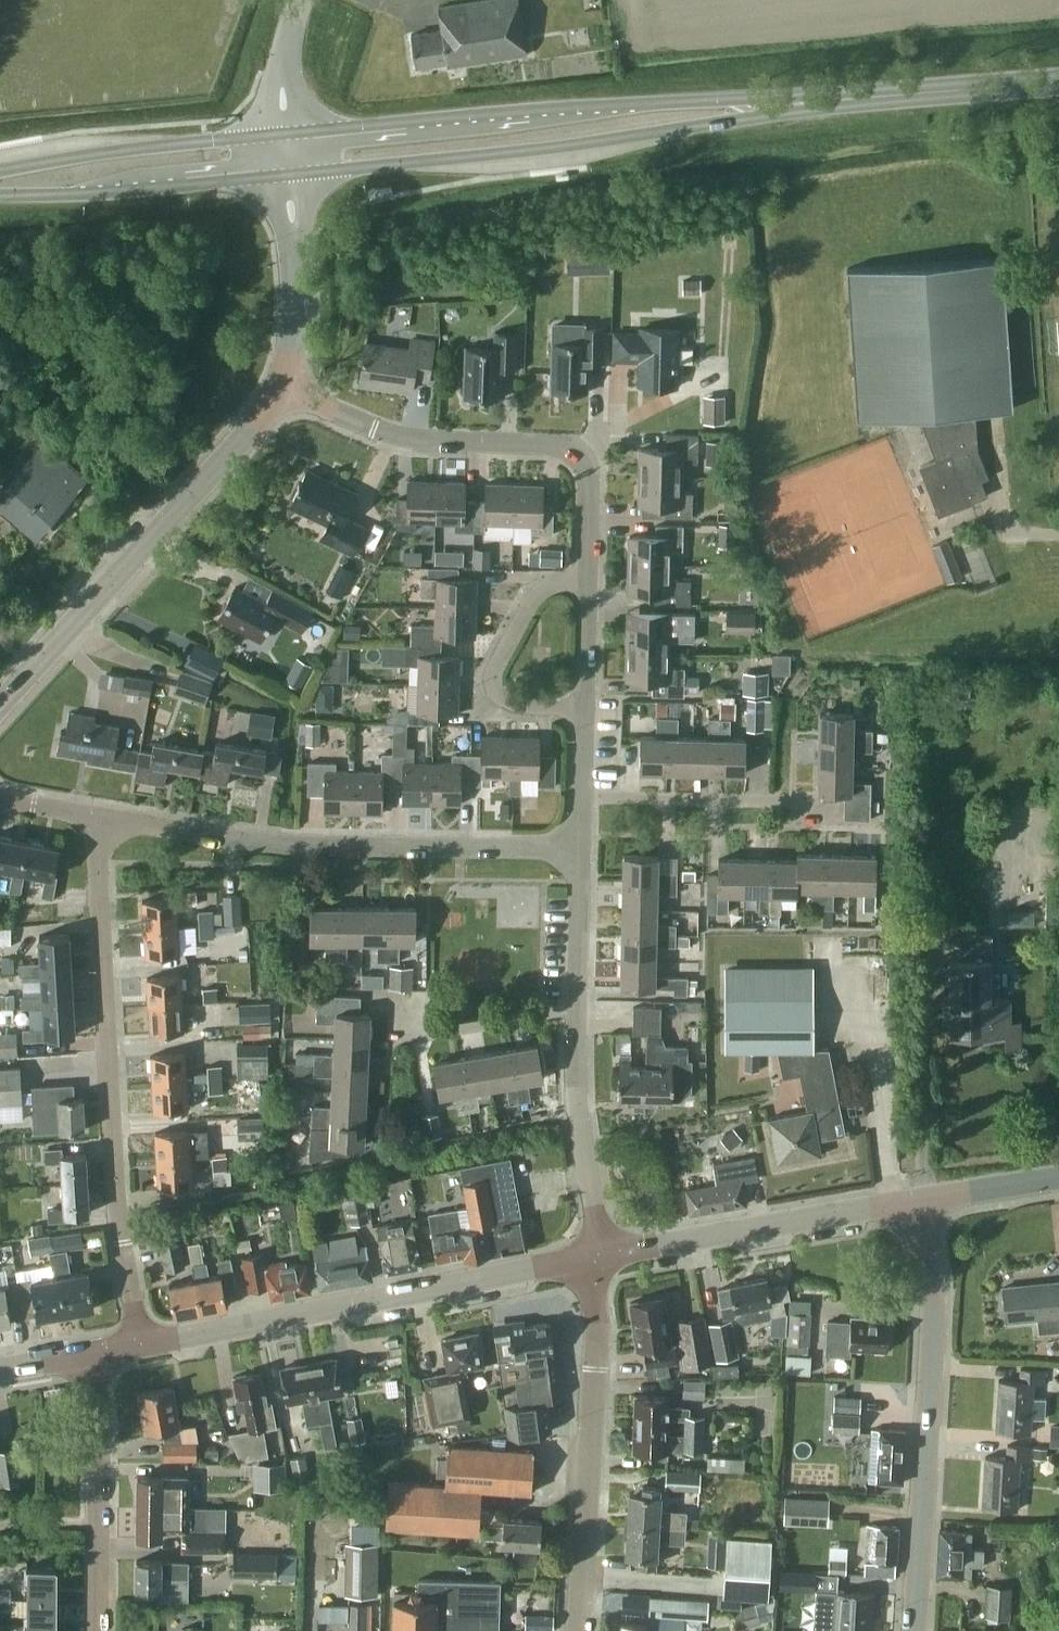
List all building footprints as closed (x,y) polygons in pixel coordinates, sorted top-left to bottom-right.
[(527,58),(518,0),(483,0),(438,7),(441,29),(411,33),(416,67),(447,62),(448,69),(527,58)] [(369,195),(392,191),(391,184),(368,189),(369,195)] [(567,245),(567,271),(610,272),(611,246),(567,245)] [(1003,257),(847,268),(857,418),(919,414),(925,429),(937,458),(918,465),(938,514),(987,494),(981,479),(989,475),(977,447),(975,411),(1013,408),(1003,257)] [(701,280),(683,279),(682,294),(700,294),(701,280)] [(603,357),(604,326),(582,325),(581,341),(552,340),(551,371),(548,371),(547,383),(550,386),(550,390),(587,392),(588,356),(603,357)] [(677,383),(678,362),(691,362),(691,348),(678,347),(678,328),(639,327),(639,331),(615,330),(614,359),(639,359),(638,383),(677,383)] [(517,370),(518,332),(495,331),(494,348),(465,347),(464,376),(460,379),(460,388),(464,393),(464,396),(500,398),(501,369),(517,370)] [(428,381),(433,342),(410,339),(409,350),(364,343),(359,382),(411,389),(412,379),(428,381)] [(726,395),(703,395),(703,421),(726,421),(726,395)] [(639,475),(681,476),(682,462),(698,463),(698,433),(667,433),(666,448),(640,447),(639,475)] [(86,477),(45,441),(0,493),(0,504),(35,535),(86,477)] [(722,442),(706,441),(705,464),(721,464),(722,442)] [(353,553),(366,525),(346,516),(357,492),(308,468),(290,505),(328,523),(321,538),(353,553)] [(681,492),(681,476),(639,475),(638,503),(664,504),(664,515),(692,516),(693,492),(681,492)] [(416,518),(435,519),(436,479),(408,478),(408,497),(396,496),(395,527),(416,528),(416,518)] [(465,480),(436,479),(435,519),(454,519),(454,529),(474,530),(475,499),(464,498),(465,480)] [(485,521),(513,522),(515,481),(486,480),(486,499),(475,499),(474,530),(485,530),(485,521)] [(515,481),(513,522),(531,522),(531,532),(553,533),(554,501),(542,501),(543,482),(515,481)] [(717,506),(717,521),(731,521),(731,506),(717,506)] [(731,521),(717,521),(717,522),(719,522),(719,547),(734,547),(734,523),(731,523),(731,521)] [(629,534),(629,563),(669,564),(670,549),(683,549),(683,524),(655,524),(655,535),(629,534)] [(946,581),(961,575),(947,539),(932,545),(946,581)] [(551,559),(552,543),(531,542),(530,558),(551,559)] [(473,567),(490,568),(490,548),(473,548),(473,567)] [(463,564),(463,552),(453,551),(453,564),(463,564)] [(669,564),(629,563),(628,591),(654,592),(654,603),(690,604),(690,580),(669,580),(669,564)] [(343,564),(335,580),(347,586),(355,571),(343,564)] [(436,605),(476,606),(477,578),(459,577),(459,566),(428,565),(427,576),(422,576),(421,593),(436,594),(436,605)] [(238,627),(250,634),(261,639),(273,615),(287,622),(303,630),(314,610),(297,602),(273,589),(266,603),(235,586),(219,617),(238,627)] [(412,623),(411,644),(440,644),(441,633),(475,634),(476,606),(436,605),(435,624),(412,623)] [(627,650),(668,651),(668,637),(680,637),(694,638),(695,613),(681,613),(668,613),(654,612),(628,611),(628,623),(627,650)] [(726,612),(726,632),(756,632),(756,611),(726,612)] [(360,625),(344,624),(343,639),(360,640),(360,625)] [(419,665),(418,683),(460,683),(461,656),(440,655),(440,644),(411,644),(406,643),(406,664),(419,665)] [(348,680),(349,647),(336,646),(318,680),(348,680)] [(667,667),(668,651),(627,650),(626,678),(653,679),(652,694),(683,694),(683,691),(698,692),(698,676),(692,676),(693,671),(683,671),(683,667),(667,667)] [(790,673),(790,653),(772,653),(772,672),(790,673)] [(299,687),(311,664),(297,656),(284,679),(299,687)] [(212,681),(181,669),(173,691),(204,702),(212,681)] [(152,678),(102,670),(100,685),(150,694),(152,678)] [(743,694),(768,694),(769,672),(743,671),(743,694)] [(333,691),(333,683),(317,683),(317,690),(333,691)] [(459,711),(460,683),(418,683),(418,710),(409,710),(409,721),(439,722),(439,711),(459,711)] [(747,729),(761,729),(762,698),(747,698),(747,729)] [(764,698),(762,698),(761,729),(764,729),(764,726),(773,726),(773,699),(764,699),(764,698)] [(736,702),(721,702),(720,717),(735,718),(736,702)] [(250,709),(246,733),(270,737),(274,714),(250,709)] [(87,761),(136,769),(139,750),(115,746),(118,726),(93,721),(95,715),(68,712),(65,730),(60,729),(56,752),(87,757),(87,761)] [(819,743),(872,744),(872,734),(853,733),(853,717),(820,716),(819,743)] [(665,771),(668,718),(655,718),(654,738),(640,737),(638,770),(665,771)] [(678,719),(668,718),(665,771),(691,772),(693,740),(677,739),(678,719)] [(691,772),(717,774),(720,720),(708,720),(707,740),(693,740),(691,772)] [(720,720),(717,774),(744,775),(745,742),(727,741),(728,721),(720,720)] [(320,744),(320,722),(305,722),(305,727),(302,727),(302,744),(320,744)] [(483,753),(472,753),(471,784),(482,784),(482,775),(509,775),(510,775),(510,734),(483,734),(483,753)] [(510,775),(509,775),(509,792),(520,792),(520,775),(538,775),(538,785),(555,785),(556,754),(538,754),(538,735),(510,734),(510,775)] [(139,750),(136,769),(135,778),(165,782),(167,764),(199,770),(203,750),(154,742),(151,752),(139,750)] [(203,750),(199,770),(197,778),(227,783),(230,764),(264,770),(266,750),(216,742),(214,752),(203,750)] [(819,743),(818,769),(852,770),(852,755),(872,755),(872,744),(819,743)] [(382,771),(354,770),(354,811),(382,811),(382,783),(393,783),(393,751),(382,751),(382,771)] [(404,803),(432,803),(432,760),(404,760),(404,752),(393,751),(393,783),(404,783),(404,803)] [(452,760),(432,760),(432,803),(459,803),(459,784),(471,784),(472,753),(452,753),(452,760)] [(354,811),(354,770),(337,770),(337,762),(315,762),(315,793),(327,793),(326,811),(354,811)] [(852,786),(852,770),(818,769),(818,796),(845,796),(844,823),(870,823),(871,786),(852,786)] [(25,871),(22,870),(27,842),(0,837),(0,866),(13,869),(9,890),(21,893),(25,871)] [(22,870),(25,871),(46,875),(42,897),(53,899),(57,877),(54,876),(59,849),(27,842),(22,870)] [(623,882),(676,884),(676,873),(657,873),(656,856),(623,856),(623,882)] [(796,856),(796,863),(797,863),(796,889),(812,890),(811,910),(821,911),(823,857),(796,856)] [(850,858),(823,857),(821,911),(832,911),(833,891),(848,891),(850,858)] [(877,859),(850,858),(848,891),(864,892),(863,913),(874,913),(877,859)] [(743,894),(744,861),(717,860),(716,874),(709,874),(708,912),(715,913),(727,913),(727,893),(743,894)] [(758,914),(768,915),(770,862),(744,861),(743,894),(758,895),(758,914)] [(797,863),(796,863),(770,862),(768,915),(770,915),(770,925),(779,925),(780,896),(796,896),(796,889),(797,863)] [(682,869),(682,879),(695,880),(695,869),(682,869)] [(1045,932),(1058,932),(1058,873),(1057,873),(1057,894),(1046,894),(1045,932)] [(675,896),(676,884),(623,882),(622,909),(655,909),(655,895),(675,896)] [(223,896),(224,923),(241,922),(240,895),(223,896)] [(143,900),(144,928),(178,926),(177,912),(181,912),(180,904),(177,904),(176,898),(143,900)] [(336,960),(337,907),(310,906),(309,940),(326,941),(325,985),(335,985),(335,960),(336,960)] [(363,907),(337,907),(336,960),(347,960),(347,940),(362,941),(363,907)] [(377,960),(388,961),(389,907),(363,907),(362,941),(378,941),(377,960)] [(416,907),(389,907),(388,961),(399,961),(399,941),(415,941),(416,907)] [(199,924),(222,923),(221,911),(213,912),(213,909),(198,910),(199,924)] [(655,909),(622,909),(622,935),(675,936),(675,926),(655,926),(655,909)] [(1021,1021),(1012,1021),(1011,998),(996,998),(996,959),(993,959),(992,935),(992,921),(970,921),(971,936),(969,936),(969,959),(951,960),(952,1035),(1005,1034),(1005,1048),(1022,1047),(1021,1021)] [(222,925),(222,923),(199,924),(200,938),(215,937),(214,926),(222,925)] [(180,953),(178,926),(144,928),(146,955),(180,953)] [(20,977),(42,975),(42,972),(72,970),(69,933),(40,935),(42,962),(19,964),(20,977)] [(675,948),(675,936),(622,935),(621,961),(654,962),(654,947),(675,948)] [(689,936),(677,935),(677,946),(689,946),(689,936)] [(654,978),(654,962),(621,961),(621,988),(674,989),(674,993),(696,994),(696,980),(687,980),(687,979),(654,978)] [(412,989),(413,966),(391,965),(390,988),(412,989)] [(44,1004),(74,1002),(72,970),(42,972),(42,975),(44,995),(22,997),(22,1009),(44,1007),(44,1004)] [(360,973),(360,987),(369,987),(370,974),(360,973)] [(148,989),(149,1005),(182,1003),(182,989),(182,988),(182,987),(181,976),(147,978),(148,989)] [(202,988),(203,1002),(217,1002),(216,987),(202,988)] [(334,1022),(334,1038),(368,1040),(370,1013),(360,1013),(362,995),(344,994),(317,992),(315,1011),(315,1021),(334,1022)] [(1,1008),(15,1007),(14,993),(0,994),(1,1008)] [(833,1121),(843,1119),(829,1048),(814,1048),(814,996),(725,997),(725,1050),(777,1050),(783,1078),(800,1074),(808,1112),(768,1120),(777,1164),(821,1155),(818,1140),(836,1136),(833,1121)] [(679,1018),(701,1018),(701,1001),(679,1000),(679,1018)] [(76,1035),(74,1002),(44,1004),(44,1007),(46,1028),(24,1029),(24,1042),(46,1040),(46,1037),(76,1035)] [(239,1003),(240,1022),(271,1021),(271,1002),(239,1003)] [(183,1017),(182,1003),(149,1005),(150,1033),(184,1031),(184,1026),(190,1025),(189,1016),(183,1017)] [(634,1005),(633,1020),(660,1020),(660,1006),(634,1005)] [(660,1020),(633,1020),(633,1033),(647,1034),(659,1035),(660,1020)] [(259,1035),(271,1035),(270,1023),(258,1023),(259,1035)] [(17,1055),(16,1032),(0,1033),(0,1056),(17,1055)] [(645,1102),(646,1066),(630,1066),(631,1053),(631,1034),(613,1034),(614,1053),(619,1053),(617,1100),(645,1102)] [(647,1034),(646,1066),(645,1102),(671,1103),(671,1099),(682,1100),(692,1091),(692,1060),(688,1060),(688,1045),(665,1045),(659,1035),(647,1034)] [(367,1066),(368,1040),(334,1038),(333,1053),(313,1052),(312,1064),(367,1066)] [(537,1043),(511,1048),(521,1101),(530,1099),(527,1081),(543,1078),(537,1043)] [(237,1045),(237,1076),(268,1076),(268,1045),(237,1045)] [(511,1048),(485,1053),(491,1087),(506,1084),(509,1103),(521,1101),(511,1048)] [(312,1064),(313,1052),(295,1052),(295,1063),(312,1064)] [(759,1070),(759,1052),(744,1052),(744,1070),(759,1070)] [(151,1055),(153,1083),(187,1081),(186,1064),(192,1064),(191,1054),(185,1054),(185,1053),(151,1055)] [(475,1090),(491,1087),(485,1053),(459,1058),(469,1111),(478,1109),(475,1090)] [(458,1113),(469,1111),(459,1058),(432,1063),(439,1097),(454,1094),(458,1113)] [(312,1075),(312,1064),(295,1063),(294,1074),(312,1075)] [(366,1092),(367,1066),(312,1064),(312,1075),(332,1076),(331,1090),(366,1092)] [(23,1091),(21,1065),(0,1066),(0,1103),(23,1102),(23,1091)] [(194,1080),(208,1080),(222,1079),(221,1065),(207,1066),(207,1072),(194,1072),(194,1080)] [(222,1079),(208,1080),(209,1093),(223,1092),(222,1079)] [(187,1081),(153,1083),(155,1111),(189,1108),(187,1081)] [(33,1090),(23,1091),(23,1102),(33,1101),(35,1131),(61,1130),(61,1132),(84,1131),(83,1099),(74,1099),(73,1083),(33,1086),(33,1090)] [(311,1105),(310,1115),(365,1118),(366,1092),(331,1090),(331,1106),(311,1105)] [(238,1111),(260,1110),(260,1094),(238,1095),(238,1111)] [(441,1133),(437,1113),(422,1117),(426,1136),(441,1133)] [(363,1145),(365,1118),(310,1115),(308,1160),(349,1152),(349,1144),(363,1145)] [(156,1132),(157,1160),(191,1158),(189,1130),(156,1132)] [(211,1143),(212,1157),(227,1156),(226,1142),(211,1143)] [(63,1184),(88,1183),(86,1153),(64,1154),(64,1149),(45,1150),(46,1163),(62,1162),(63,1184)] [(228,1170),(227,1156),(212,1157),(213,1171),(228,1170)] [(690,1214),(747,1205),(743,1180),(758,1178),(754,1156),(714,1162),(718,1187),(686,1192),(690,1214)] [(193,1186),(191,1158),(157,1160),(159,1188),(193,1186)] [(499,1241),(525,1237),(511,1158),(459,1168),(467,1208),(430,1214),(434,1234),(432,1235),(436,1260),(463,1255),(464,1260),(492,1255),(491,1252),(499,1241)] [(364,1183),(367,1204),(381,1202),(378,1181),(364,1183)] [(89,1212),(88,1183),(63,1184),(64,1207),(48,1207),(49,1219),(68,1218),(68,1212),(89,1212)] [(343,1189),(350,1224),(369,1221),(362,1186),(343,1189)] [(298,1215),(295,1200),(278,1204),(281,1219),(298,1215)] [(161,1240),(155,1217),(141,1221),(146,1243),(161,1240)] [(385,1273),(420,1266),(412,1219),(377,1225),(385,1273)] [(43,1233),(43,1223),(31,1224),(31,1234),(43,1233)] [(80,1231),(51,1236),(55,1257),(51,1258),(54,1277),(59,1276),(66,1312),(94,1307),(87,1271),(70,1274),(66,1249),(83,1246),(80,1231)] [(49,1251),(51,1258),(55,1257),(51,1236),(50,1233),(27,1237),(30,1254),(49,1251)] [(158,1241),(165,1270),(185,1266),(179,1237),(158,1241)] [(252,1248),(250,1237),(236,1240),(238,1251),(252,1248)] [(367,1245),(328,1252),(326,1239),(312,1242),(320,1288),(372,1278),(367,1245)] [(198,1242),(188,1244),(195,1279),(201,1309),(227,1304),(224,1288),(236,1285),(230,1256),(217,1258),(220,1274),(209,1276),(206,1261),(202,1261),(198,1242)] [(270,1297),(311,1290),(306,1262),(289,1265),(288,1259),(266,1263),(264,1252),(243,1256),(249,1290),(269,1286),(270,1297)] [(36,1318),(66,1312),(59,1276),(54,1277),(31,1281),(30,1276),(17,1278),(23,1317),(36,1314),(36,1318)] [(723,1315),(735,1313),(736,1317),(739,1320),(745,1322),(772,1317),(772,1315),(787,1312),(784,1298),(791,1296),(788,1282),(770,1285),(768,1276),(730,1283),(731,1286),(717,1289),(720,1306),(721,1306),(723,1315)] [(23,1317),(17,1278),(5,1281),(5,1285),(0,1286),(0,1324),(11,1322),(10,1319),(23,1317)] [(175,1315),(201,1309),(195,1279),(168,1285),(175,1315)] [(1037,1317),(1038,1331),(1058,1329),(1058,1281),(1004,1286),(1008,1320),(1037,1317)] [(671,1374),(669,1363),(677,1361),(674,1343),(672,1344),(664,1296),(630,1302),(638,1349),(644,1348),(649,1378),(671,1374)] [(810,1313),(788,1312),(785,1372),(809,1374),(810,1354),(808,1354),(810,1313)] [(685,1367),(711,1363),(712,1363),(705,1315),(678,1318),(685,1367)] [(870,1316),(851,1315),(851,1320),(827,1319),(827,1339),(826,1354),(848,1355),(849,1347),(853,1347),(887,1348),(888,1320),(870,1320),(870,1316)] [(709,1324),(716,1360),(738,1356),(731,1320),(709,1324)] [(550,1321),(525,1324),(524,1321),(500,1324),(501,1327),(495,1328),(509,1433),(552,1427),(548,1398),(561,1396),(550,1321)] [(467,1367),(485,1363),(479,1330),(442,1337),(448,1371),(424,1375),(433,1422),(469,1415),(461,1373),(468,1372),(467,1367)] [(338,1357),(309,1362),(320,1422),(325,1447),(338,1444),(329,1393),(344,1391),(338,1357)] [(738,1361),(712,1363),(711,1363),(712,1374),(738,1373),(738,1361)] [(307,1424),(320,1422),(309,1362),(282,1367),(288,1401),(302,1398),(307,1424)] [(1032,1432),(1033,1417),(1045,1417),(1046,1398),(1034,1397),(1034,1382),(1046,1382),(1046,1368),(1020,1367),(1020,1379),(998,1378),(996,1430),(1032,1432)] [(272,1400),(268,1401),(262,1370),(234,1375),(240,1409),(244,1408),(248,1428),(229,1432),(241,1460),(270,1454),(264,1427),(277,1424),(272,1400)] [(683,1379),(682,1396),(704,1397),(705,1380),(683,1379)] [(198,1440),(183,1440),(173,1387),(139,1393),(146,1433),(162,1430),(164,1440),(164,1458),(198,1458),(198,1440)] [(685,1433),(684,1433),(684,1449),(704,1449),(705,1415),(691,1415),(691,1406),(669,1405),(669,1396),(636,1395),(635,1422),(669,1424),(669,1418),(685,1419),(685,1433)] [(834,1409),(832,1430),(857,1432),(859,1397),(825,1395),(824,1409),(834,1409)] [(347,1419),(351,1443),(365,1440),(361,1416),(347,1419)] [(450,1432),(472,1427),(470,1419),(448,1423),(450,1432)] [(673,1449),(684,1449),(684,1433),(668,1433),(669,1424),(635,1422),(634,1451),(649,1451),(649,1457),(668,1457),(668,1445),(673,1445),(673,1449)] [(1050,1423),(1049,1445),(1058,1446),(1058,1424),(1050,1423)] [(902,1481),(905,1429),(873,1427),(871,1480),(902,1481)] [(475,1522),(488,1523),(488,1522),(503,1523),(504,1517),(506,1518),(507,1511),(475,1509),(476,1491),(533,1494),(535,1446),(447,1442),(446,1459),(436,1458),(435,1482),(388,1480),(386,1528),(474,1531),(475,1522)] [(1047,1447),(1033,1446),(1033,1445),(1007,1443),(1007,1456),(985,1455),(982,1506),(1018,1509),(1021,1458),(1032,1459),(1032,1457),(1047,1458),(1047,1447)] [(0,1485),(19,1482),(14,1447),(0,1449),(0,1481),(0,1485)] [(218,1449),(205,1449),(205,1459),(218,1459),(218,1449)] [(707,1455),(706,1469),(744,1471),(744,1456),(707,1455)] [(304,1456),(290,1459),(295,1484),(309,1481),(304,1456)] [(253,1462),(253,1489),(286,1489),(286,1462),(253,1462)] [(665,1469),(664,1487),(700,1489),(701,1471),(665,1469)] [(138,1474),(137,1506),(163,1505),(188,1506),(189,1475),(138,1474)] [(630,1491),(628,1523),(686,1527),(688,1510),(660,1508),(661,1486),(643,1485),(642,1492),(630,1491)] [(784,1496),(783,1522),(827,1525),(829,1498),(784,1496)] [(163,1529),(183,1529),(182,1549),(224,1550),(224,1531),(206,1530),(207,1507),(188,1507),(188,1506),(163,1505),(137,1506),(137,1536),(162,1537),(163,1529)] [(515,1543),(514,1552),(536,1553),(537,1545),(539,1545),(541,1520),(506,1518),(504,1517),(503,1523),(488,1522),(488,1523),(487,1536),(502,1537),(502,1542),(515,1543)] [(283,1539),(298,1540),(298,1522),(283,1521),(283,1539)] [(685,1543),(686,1527),(628,1523),(626,1554),(638,1555),(638,1562),(656,1563),(657,1542),(685,1543)] [(868,1525),(865,1574),(896,1576),(898,1527),(868,1525)] [(972,1548),(973,1530),(939,1529),(937,1574),(972,1575),(973,1564),(983,1565),(984,1548),(972,1548)] [(723,1595),(740,1596),(767,1598),(772,1539),(726,1536),(726,1534),(711,1533),(710,1549),(726,1550),(723,1595)] [(345,1542),(344,1594),(378,1595),(379,1542),(345,1542)] [(233,1553),(233,1576),(275,1576),(276,1553),(233,1553)] [(295,1553),(276,1553),(275,1576),(295,1576),(295,1553)] [(829,1558),(828,1573),(845,1573),(846,1559),(829,1558)] [(188,1598),(189,1560),(137,1559),(136,1590),(160,1591),(160,1598),(188,1598)] [(27,1567),(27,1595),(57,1595),(58,1567),(27,1567)] [(813,1589),(814,1571),(781,1569),(780,1588),(813,1589)] [(501,1580),(419,1578),(419,1590),(411,1590),(411,1591),(395,1590),(394,1630),(499,1630),(501,1580)] [(677,1580),(676,1591),(707,1591),(708,1581),(677,1580)] [(987,1584),(986,1616),(1009,1617),(1010,1585),(987,1584)] [(10,1595),(10,1587),(0,1587),(0,1595),(10,1595)] [(836,1591),(836,1590),(814,1589),(813,1604),(835,1605),(834,1630),(873,1630),(875,1592),(836,1591)] [(0,1595),(0,1608),(11,1608),(10,1595),(0,1595)] [(57,1623),(57,1595),(27,1595),(27,1623),(57,1623)] [(621,1630),(659,1630),(660,1629),(665,1630),(666,1618),(672,1618),(707,1620),(708,1599),(687,1598),(665,1596),(650,1595),(649,1611),(649,1614),(641,1614),(640,1622),(622,1621),(621,1630)] [(741,1606),(741,1596),(723,1595),(722,1605),(741,1606)] [(348,1630),(375,1630),(375,1629),(381,1629),(381,1616),(375,1616),(375,1608),(367,1608),(367,1603),(348,1603),(348,1630)] [(760,1623),(760,1620),(755,1603),(732,1609),(737,1629),(760,1623)] [(553,1614),(526,1614),(525,1627),(553,1628),(553,1614)]
